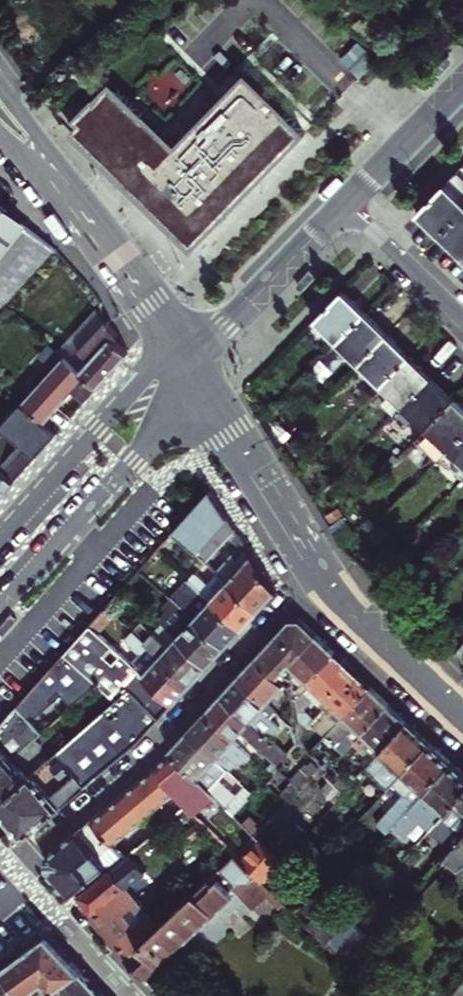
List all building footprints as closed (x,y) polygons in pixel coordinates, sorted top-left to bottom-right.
[(340,57),(357,75),(374,59),(357,41),(340,57)] [(93,147),(85,156),(190,257),(305,138),(284,119),(286,117),(244,76),(174,149),(143,119),(142,120),(108,87),(92,104),(91,103),(70,125),(77,132),(93,147)] [(462,213),(462,203),(447,188),(419,216),(428,226),(440,237),(462,213)] [(55,252),(0,210),(0,311),(55,252)] [(440,237),(450,247),(462,258),(462,257),(462,213),(440,237)] [(317,280),(311,274),(298,288),(303,293),(317,280)] [(335,346),(366,315),(356,305),(343,293),(312,325),(335,346)] [(68,347),(100,312),(93,305),(54,347),(61,354),(68,347)] [(89,342),(109,320),(100,312),(68,347),(88,365),(100,352),(89,342)] [(357,368),(388,336),(375,324),(366,315),(335,346),(357,368)] [(112,370),(128,353),(112,338),(117,333),(109,320),(89,342),(100,352),(88,365),(68,347),(61,354),(63,355),(97,386),(112,370)] [(379,389),(411,357),(401,348),(388,336),(357,368),(379,389)] [(71,390),(83,401),(97,386),(63,355),(21,400),(43,420),(57,405),(71,390)] [(420,366),(411,357),(379,389),(401,410),(433,379),(420,366)] [(425,433),(456,401),(445,390),(433,379),(401,410),(425,433)] [(55,432),(43,420),(21,400),(20,399),(0,421),(0,491),(12,478),(55,432)] [(456,401),(425,433),(447,453),(462,437),(462,407),(456,401)] [(447,453),(462,469),(462,437),(447,453)] [(209,562),(216,553),(239,528),(231,515),(215,488),(176,532),(209,562)] [(219,571),(261,610),(271,599),(279,591),(248,542),(228,563),(216,553),(209,562),(219,571)] [(209,597),(213,602),(244,630),(253,620),(261,610),(219,571),(209,583),(201,576),(195,584),(204,592),(209,597)] [(204,601),(209,597),(204,592),(199,597),(204,601)] [(196,620),(227,648),(236,638),(244,630),(213,602),(196,620)] [(188,620),(192,616),(187,611),(183,615),(188,620)] [(196,620),(181,637),(211,665),(219,657),(227,648),(196,620)] [(303,655),(320,636),(313,629),(303,620),(293,620),(280,634),(303,655)] [(100,683),(118,699),(37,771),(31,776),(0,804),(0,805),(13,821),(27,837),(142,742),(177,703),(133,662),(92,626),(67,654),(100,683)] [(172,637),(176,633),(171,628),(166,632),(172,637)] [(142,653),(133,662),(177,703),(186,693),(194,684),(164,655),(137,630),(128,640),(142,653)] [(292,666),(303,655),(280,634),(269,646),(256,660),(282,685),(286,681),(282,677),(292,666)] [(311,684),(339,655),(331,646),(320,636),(303,655),(292,666),(295,669),(294,702),(311,684)] [(181,637),(164,655),(194,684),(203,674),(211,665),(181,637)] [(454,653),(462,662),(462,645),(454,653)] [(339,655),(311,684),(320,692),(328,700),(356,670),(339,655)] [(248,669),(240,678),(269,706),(286,689),(282,685),(256,660),(248,669)] [(346,717),(374,687),(356,670),(328,700),(346,717)] [(232,687),(222,697),(266,737),(271,731),(258,719),(265,711),(269,706),(240,678),(232,687)] [(355,726),(363,734),(392,705),(384,697),(374,687),(346,717),(312,753),(319,760),(335,743),(336,745),(355,726)] [(269,706),(284,720),(290,713),(287,690),(286,689),(269,706)] [(214,706),(207,714),(237,742),(242,736),(273,764),(268,771),(272,773),(287,756),(279,749),(266,737),(222,697),(214,706)] [(0,728),(0,771),(24,750),(14,739),(29,726),(25,721),(31,715),(22,704),(0,728)] [(392,705),(363,734),(380,750),(409,721),(400,713),(392,705)] [(266,737),(279,749),(291,735),(265,711),(258,719),(271,731),(266,737)] [(198,724),(189,733),(219,761),(237,742),(207,714),(198,724)] [(305,714),(299,719),(304,724),(310,719),(305,714)] [(304,724),(310,730),(316,724),(310,719),(304,724)] [(409,721),(380,750),(389,759),(352,797),(359,803),(341,822),(350,831),(393,784),(432,743),(421,733),(409,721)] [(14,739),(24,750),(40,736),(29,726),(14,739)] [(189,733),(172,752),(215,795),(235,775),(232,773),(219,761),(189,733)] [(0,771),(0,804),(31,776),(21,764),(29,762),(43,749),(46,743),(40,736),(24,750),(0,771)] [(232,773),(250,754),(237,742),(219,761),(232,773)] [(443,754),(432,743),(393,784),(415,805),(453,763),(443,754)] [(204,818),(208,822),(226,840),(243,822),(215,795),(172,752),(155,770),(191,805),(204,818)] [(21,764),(31,776),(37,771),(29,762),(21,764)] [(462,795),(462,773),(453,763),(415,805),(403,818),(394,827),(404,837),(418,822),(429,832),(438,822),(462,795)] [(191,805),(155,770),(138,781),(122,795),(158,831),(191,805)] [(241,774),(238,778),(242,782),(246,778),(241,774)] [(158,831),(122,795),(92,821),(126,856),(141,845),(158,831)] [(438,822),(445,828),(447,831),(462,813),(462,795),(438,822)] [(150,855),(188,825),(193,830),(204,818),(191,805),(158,831),(141,845),(150,855)] [(447,831),(452,835),(462,823),(462,813),(447,831)] [(81,893),(126,856),(92,821),(53,854),(52,864),(62,874),(81,893)] [(197,833),(213,849),(216,845),(219,847),(226,840),(208,822),(197,833)] [(436,838),(445,828),(438,822),(429,832),(436,838)] [(243,856),(264,877),(281,860),(260,838),(243,856)] [(126,856),(81,893),(91,910),(124,883),(120,878),(150,855),(141,845),(126,856)] [(225,869),(237,881),(231,886),(252,908),(266,895),(279,907),(287,899),(274,887),(264,877),(243,856),(236,849),(216,868),(221,872),(225,869)] [(213,871),(229,888),(231,886),(237,881),(225,869),(221,872),(216,868),(213,871)] [(136,965),(147,978),(232,897),(232,891),(229,888),(213,871),(157,925),(126,954),(136,965)] [(124,883),(91,910),(95,916),(100,924),(126,954),(157,925),(124,883)] [(322,910),(310,922),(329,941),(341,928),(322,910)] [(27,959),(54,995),(56,995),(88,973),(72,956),(56,939),(27,959)] [(27,959),(10,971),(28,995),(54,995),(27,959)] [(28,995),(10,971),(0,978),(0,995),(28,995)] [(108,995),(88,973),(56,995),(108,995)] [(452,995),(462,995),(462,982),(452,995)]
